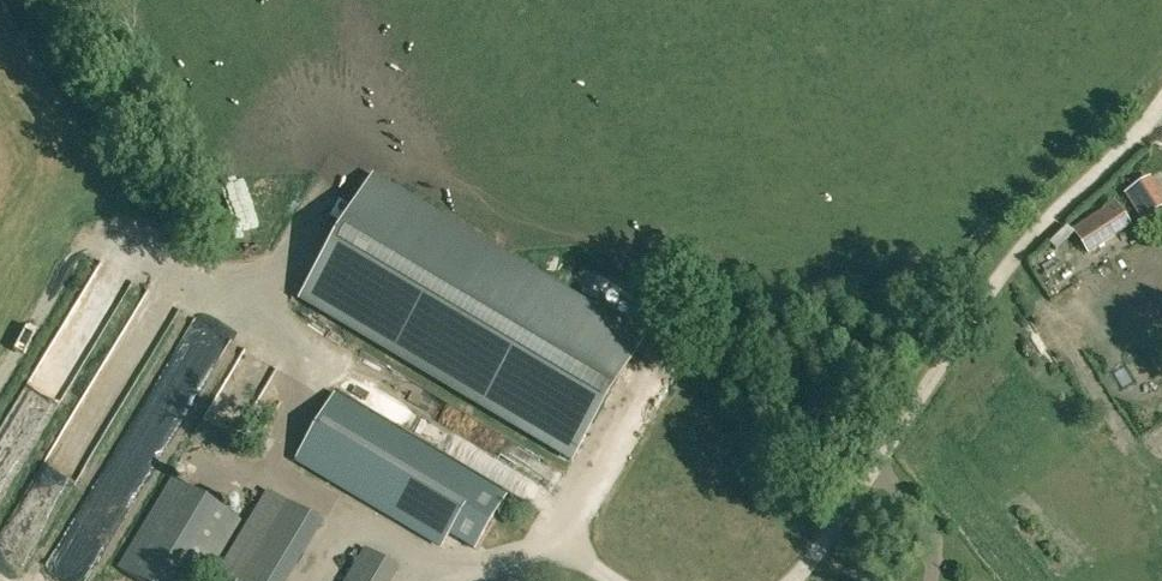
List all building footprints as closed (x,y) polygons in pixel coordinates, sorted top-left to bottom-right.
[(1131,196),(1148,223),(1161,214),(1161,180),(1160,177),(1131,196)] [(643,340),(374,181),(302,300),(572,460),(643,340)] [(1088,255),(1133,226),(1115,200),(1071,227),(1088,255)] [(474,549),(505,497),(335,396),(297,460),(442,546),(449,534),(474,549)] [(241,520),(174,479),(120,569),(140,580),(204,580),(241,520)] [(289,503),(268,492),(219,573),(233,580),(295,580),(325,532),(320,529),(323,523),(289,503)] [(398,568),(357,543),(335,580),(391,580),(398,568)]
